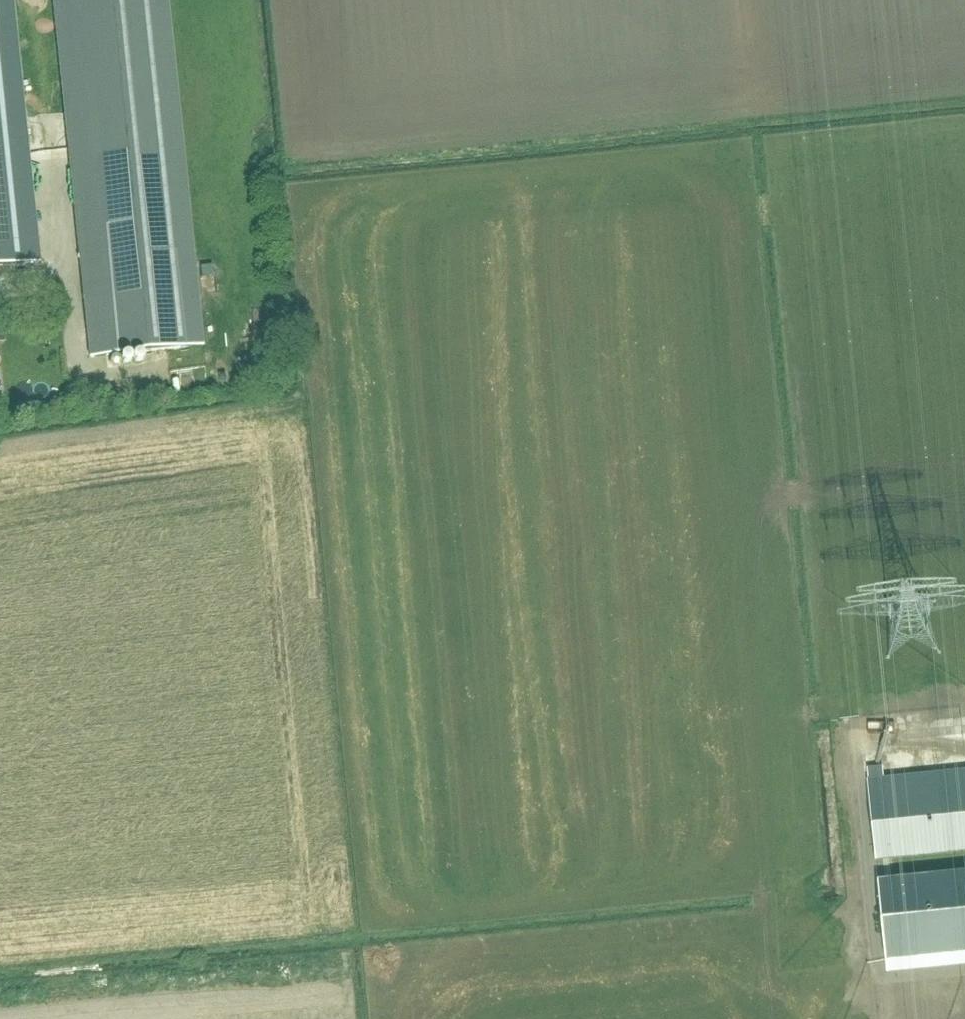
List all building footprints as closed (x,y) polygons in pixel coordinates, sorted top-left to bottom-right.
[(39,263),(12,0),(0,0),(0,267),(39,263)] [(89,358),(202,347),(166,0),(52,0),(89,358)] [(866,729),(868,772),(964,766),(964,723),(866,729)] [(867,778),(876,860),(893,858),(964,851),(964,768),(902,774),(867,778)] [(878,883),(885,957),(887,973),(964,965),(964,874),(927,878),(913,880),(878,883)]
